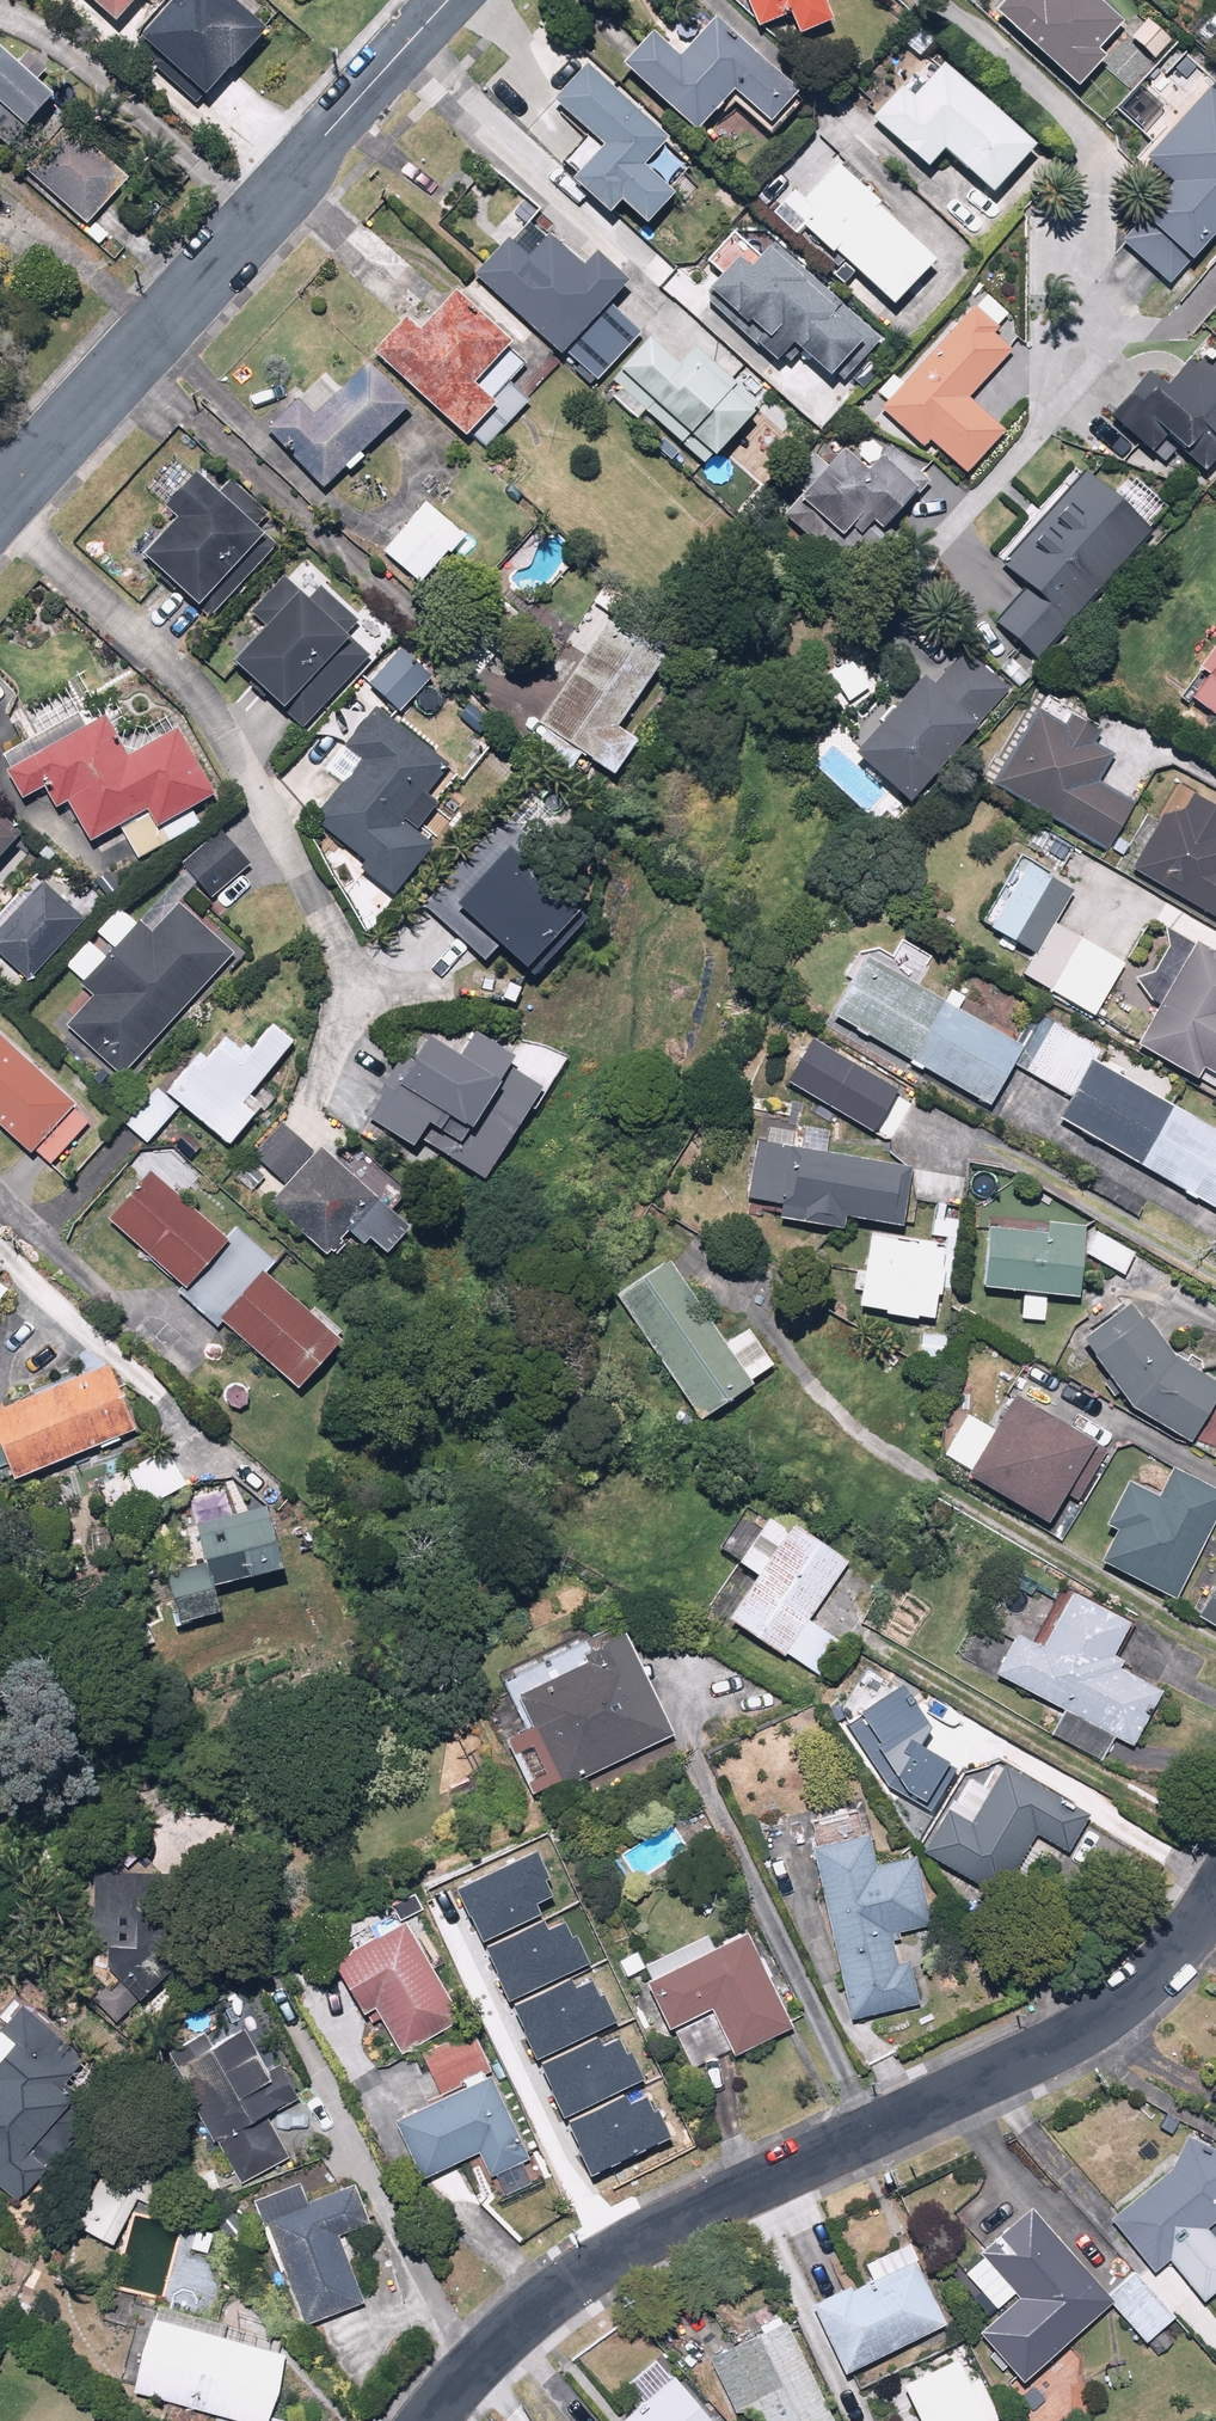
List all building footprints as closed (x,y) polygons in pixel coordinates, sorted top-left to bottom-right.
[(108,27),(133,0),(78,0),(108,27)] [(139,34),(154,47),(146,56),(196,100),(264,24),(237,0),(169,0),(139,34)] [(746,31),(775,19),(785,43),(822,28),(811,0),(734,0),(746,31)] [(1028,0),(1004,0),(985,20),(1063,97),(1094,64),(1088,58),(1116,29),(1086,0),(1037,0),(1033,4),(1028,0)] [(790,97),(710,23),(671,64),(642,37),(612,70),(688,140),(724,101),(758,132),(790,97)] [(41,101),(0,63),(0,145),(41,101)] [(663,144),(581,68),(522,129),(559,163),(580,141),(593,153),(561,188),(596,220),(605,209),(636,237),(668,202),(662,197),(682,176),(656,152),(663,144)] [(1025,154),(935,69),(906,102),(893,90),(855,130),(986,250),(1025,207),(998,183),(1025,154)] [(1205,97),(1136,162),(1165,192),(1116,240),(1160,285),(1215,231),(1215,109),(1205,97)] [(64,121),(18,170),(79,229),(125,180),(64,121)] [(777,217),(783,224),(875,320),(925,272),(851,195),(859,188),(834,162),(777,217)] [(774,339),(813,376),(854,335),(744,229),(688,288),(758,355),(774,339)] [(585,264),(551,233),(530,255),(509,237),(477,273),(598,381),(642,331),(609,302),(631,278),(598,250),(585,264)] [(1007,318),(978,296),(870,418),(927,469),(933,461),(956,482),(996,436),(962,406),(1010,352),(991,336),(1007,318)] [(451,297),(448,300),(413,335),(401,323),(367,357),(456,445),(466,434),(483,451),(528,406),(508,386),(524,369),(451,297)] [(681,363),(652,336),(612,381),(620,388),(613,395),(639,419),(647,409),(707,463),(755,411),(752,408),(758,402),(696,346),(681,363)] [(1139,376),(1098,421),(1141,460),(1156,444),(1195,479),(1215,456),(1215,344),(1211,339),(1162,394),(1139,376)] [(339,393),(317,377),(263,435),(281,451),(284,447),(298,461),(285,475),(312,500),(337,472),(344,479),(359,462),(354,458),(399,410),(359,372),(339,393)] [(855,474),(832,451),(769,517),(806,553),(816,544),(838,565),(850,552),(846,549),(860,535),(867,542),(923,484),(883,446),(855,474)] [(197,470),(165,505),(177,516),(142,553),(208,615),(276,543),(257,525),(268,513),(231,478),(219,490),(197,470)] [(1147,537),(1078,475),(945,622),(1013,684),(1147,537)] [(460,542),(420,506),(376,556),(412,587),(439,556),(444,560),(460,542)] [(302,603),(279,580),(245,615),(259,629),(221,669),(274,719),(343,646),(337,641),(352,625),(315,590),(302,603)] [(656,665),(606,626),(532,731),(538,736),(530,748),(569,778),(579,764),(600,780),(624,748),(604,733),(656,665)] [(1173,696),(1215,725),(1215,632),(1173,696)] [(908,681),(885,711),(844,761),(906,811),(1005,689),(957,650),(922,693),(908,681)] [(443,772),(369,709),(332,751),(354,770),(307,826),(322,838),(316,845),(384,902),(429,849),(411,834),(432,810),(420,799),(443,772)] [(1027,714),(1025,717),(983,783),(1098,858),(1131,808),(1096,785),(1111,761),(1088,746),(1096,734),(1067,715),(1055,733),(1027,714)] [(47,814),(61,807),(81,846),(96,838),(103,852),(123,842),(131,859),(198,825),(190,809),(209,799),(202,784),(175,732),(121,760),(102,722),(0,774),(16,804),(37,793),(47,814)] [(1151,812),(1117,867),(1215,929),(1215,815),(1186,797),(1173,817),(1151,812)] [(589,907),(501,821),(416,908),(474,964),(483,954),(513,984),(589,907)] [(220,833),(177,864),(204,902),(247,871),(220,833)] [(1070,895),(1021,864),(982,933),(1028,959),(1015,982),(1090,1024),(1121,968),(1051,929),(1070,895)] [(19,983),(76,922),(37,885),(0,925),(0,966),(19,983)] [(195,926),(175,908),(146,936),(135,925),(72,986),(86,1001),(60,1027),(113,1081),(215,976),(219,981),(246,953),(207,914),(195,926)] [(939,1004),(914,991),(929,963),(897,945),(891,956),(865,941),(854,962),(822,1020),(985,1110),(1019,1048),(954,1013),(962,998),(947,990),(939,1004)] [(1190,947),(1130,1051),(1189,1085),(1193,1078),(1215,1091),(1215,962),(1190,947)] [(1082,1042),(1048,1023),(1022,1072),(1056,1091),(1082,1042)] [(236,1060),(218,1040),(207,1053),(199,1047),(159,1094),(153,1089),(120,1127),(142,1146),(172,1111),(220,1152),(257,1108),(246,1098),(291,1047),(266,1025),(236,1060)] [(500,1061),(469,1036),(451,1061),(420,1039),(362,1122),(441,1177),(447,1169),(476,1189),(566,1062),(522,1031),(500,1061)] [(0,1043),(0,1137),(24,1160),(28,1155),(42,1169),(85,1125),(0,1043)] [(912,1105),(852,1066),(837,1052),(809,1095),(825,1105),(819,1114),(855,1138),(859,1131),(885,1147),(912,1105)] [(1051,1122),(1212,1215),(1215,1208),(1215,1140),(1084,1064),(1051,1122)] [(308,1154),(277,1124),(247,1159),(278,1187),(258,1209),(324,1267),(338,1251),(331,1245),(337,1238),(355,1253),(361,1246),(377,1260),(396,1238),(314,1150),(308,1154)] [(764,1143),(747,1144),(739,1203),(771,1208),(768,1227),(835,1236),(836,1224),(896,1232),(904,1170),(823,1158),(827,1129),(795,1125),(794,1134),(766,1131),(764,1143)] [(166,1152),(102,1223),(177,1293),(173,1297),(212,1333),(217,1328),(291,1396),(343,1340),(307,1307),(298,1316),(260,1281),(272,1268),(231,1230),(218,1245),(178,1207),(200,1183),(166,1152)] [(1040,1234),(975,1231),(972,1296),(1017,1298),(1016,1323),(1043,1324),(1044,1300),(1077,1302),(1080,1225),(1041,1223),(1040,1234)] [(1135,1255),(1099,1232),(1083,1257),(1119,1280),(1135,1255)] [(928,1322),(940,1250),(889,1241),(883,1282),(864,1278),(859,1310),(928,1322)] [(662,1262),(610,1303),(693,1427),(746,1392),(742,1385),(764,1370),(741,1335),(720,1349),(662,1262)] [(1073,1347),(1110,1404),(1187,1446),(1215,1391),(1215,1387),(1168,1360),(1119,1306),(1073,1347)] [(121,1358),(0,1409),(5,1422),(0,1424),(0,1465),(18,1458),(25,1475),(150,1425),(121,1358)] [(1001,1396),(953,1479),(1034,1525),(1082,1442),(1001,1396)] [(195,1486),(168,1444),(93,1493),(120,1535),(195,1486)] [(1144,1500),(1116,1484),(1091,1526),(1102,1533),(1087,1559),(1164,1605),(1215,1516),(1215,1498),(1166,1469),(1144,1500)] [(208,1560),(171,1571),(186,1623),(239,1607),(232,1583),(307,1561),(290,1501),(198,1528),(208,1560)] [(772,1538),(754,1524),(722,1567),(742,1582),(712,1623),(770,1666),(776,1658),(805,1679),(828,1648),(798,1626),(841,1568),(782,1525),(772,1538)] [(1116,1628),(1058,1599),(1032,1651),(1003,1637),(982,1681),(1122,1750),(1152,1690),(1108,1669),(1110,1663),(1101,1658),(1116,1628)] [(662,1737),(605,1631),(582,1643),(585,1649),(565,1660),(568,1667),(508,1699),(520,1722),(497,1734),(527,1791),(548,1780),(555,1794),(662,1737)] [(932,1812),(957,1769),(949,1765),(950,1763),(921,1746),(932,1727),(904,1685),(846,1724),(887,1786),(932,1812)] [(982,1781),(965,1771),(924,1840),(1003,1886),(1035,1832),(1068,1851),(1092,1810),(998,1755),(982,1781)] [(102,1941),(109,1949),(148,1992),(221,1927),(141,1837),(94,1879),(129,1918),(102,1941)] [(805,1852),(806,1858),(841,2015),(910,2000),(902,1964),(894,1965),(888,1938),(924,1930),(909,1859),(862,1869),(856,1841),(805,1852)] [(457,1891),(483,1945),(546,1915),(541,1904),(553,1899),(544,1882),(548,1880),(535,1853),(457,1891)] [(415,1912),(347,1948),(376,2005),(386,2000),(409,2043),(469,2012),(415,1912)] [(486,1947),(511,2002),(590,1966),(577,1936),(573,1938),(566,1922),(547,1930),(543,1921),(486,1947)] [(714,1927),(655,1953),(661,1966),(647,1972),(670,2025),(714,2006),(736,2056),(795,2030),(752,1931),(722,1944),(714,1927)] [(514,2004),(539,2059),(618,2023),(605,1993),(601,1995),(593,1979),(575,1987),(571,1978),(514,2004)] [(17,2017),(0,2036),(0,2192),(16,2206),(120,2088),(27,2006),(17,2017)] [(211,2022),(175,2044),(220,2138),(226,2135),(248,2180),(296,2157),(274,2111),(309,2094),(291,2058),(282,2062),(261,2020),(219,2040),(211,2022)] [(426,2048),(430,2056),(445,2091),(404,2109),(433,2174),(485,2151),(494,2172),(537,2153),(499,2067),(494,2070),(475,2026),(426,2048)] [(540,2062),(565,2117),(645,2081),(632,2051),(628,2053),(620,2037),(602,2045),(598,2036),(540,2062)] [(570,2119),(595,2174),(675,2139),(661,2109),(658,2110),(650,2094),(632,2102),(628,2093),(570,2119)] [(1178,2139),(1156,2181),(1103,2220),(1145,2277),(1164,2263),(1196,2305),(1215,2290),(1215,2155),(1178,2139)] [(174,2168),(128,2142),(86,2219),(122,2240),(147,2195),(156,2200),(174,2168)] [(380,2217),(364,2178),(268,2215),(313,2322),(375,2296),(347,2231),(380,2217)] [(1097,2296),(1024,2212),(970,2259),(1008,2303),(965,2341),(1006,2388),(1099,2308),(1135,2350),(1168,2321),(1125,2271),(1097,2296)] [(805,2310),(836,2378),(937,2331),(906,2263),(805,2310)] [(231,2334),(235,2321),(165,2303),(161,2316),(145,2387),(219,2404),(215,2420),(279,2420),(296,2350),(231,2334)] [(706,2361),(728,2417),(747,2418),(748,2420),(822,2420),(779,2327),(706,2361)] [(888,2390),(903,2420),(987,2420),(992,2419),(975,2382),(958,2389),(947,2364),(888,2390)] [(662,2379),(614,2420),(698,2420),(662,2379)]
